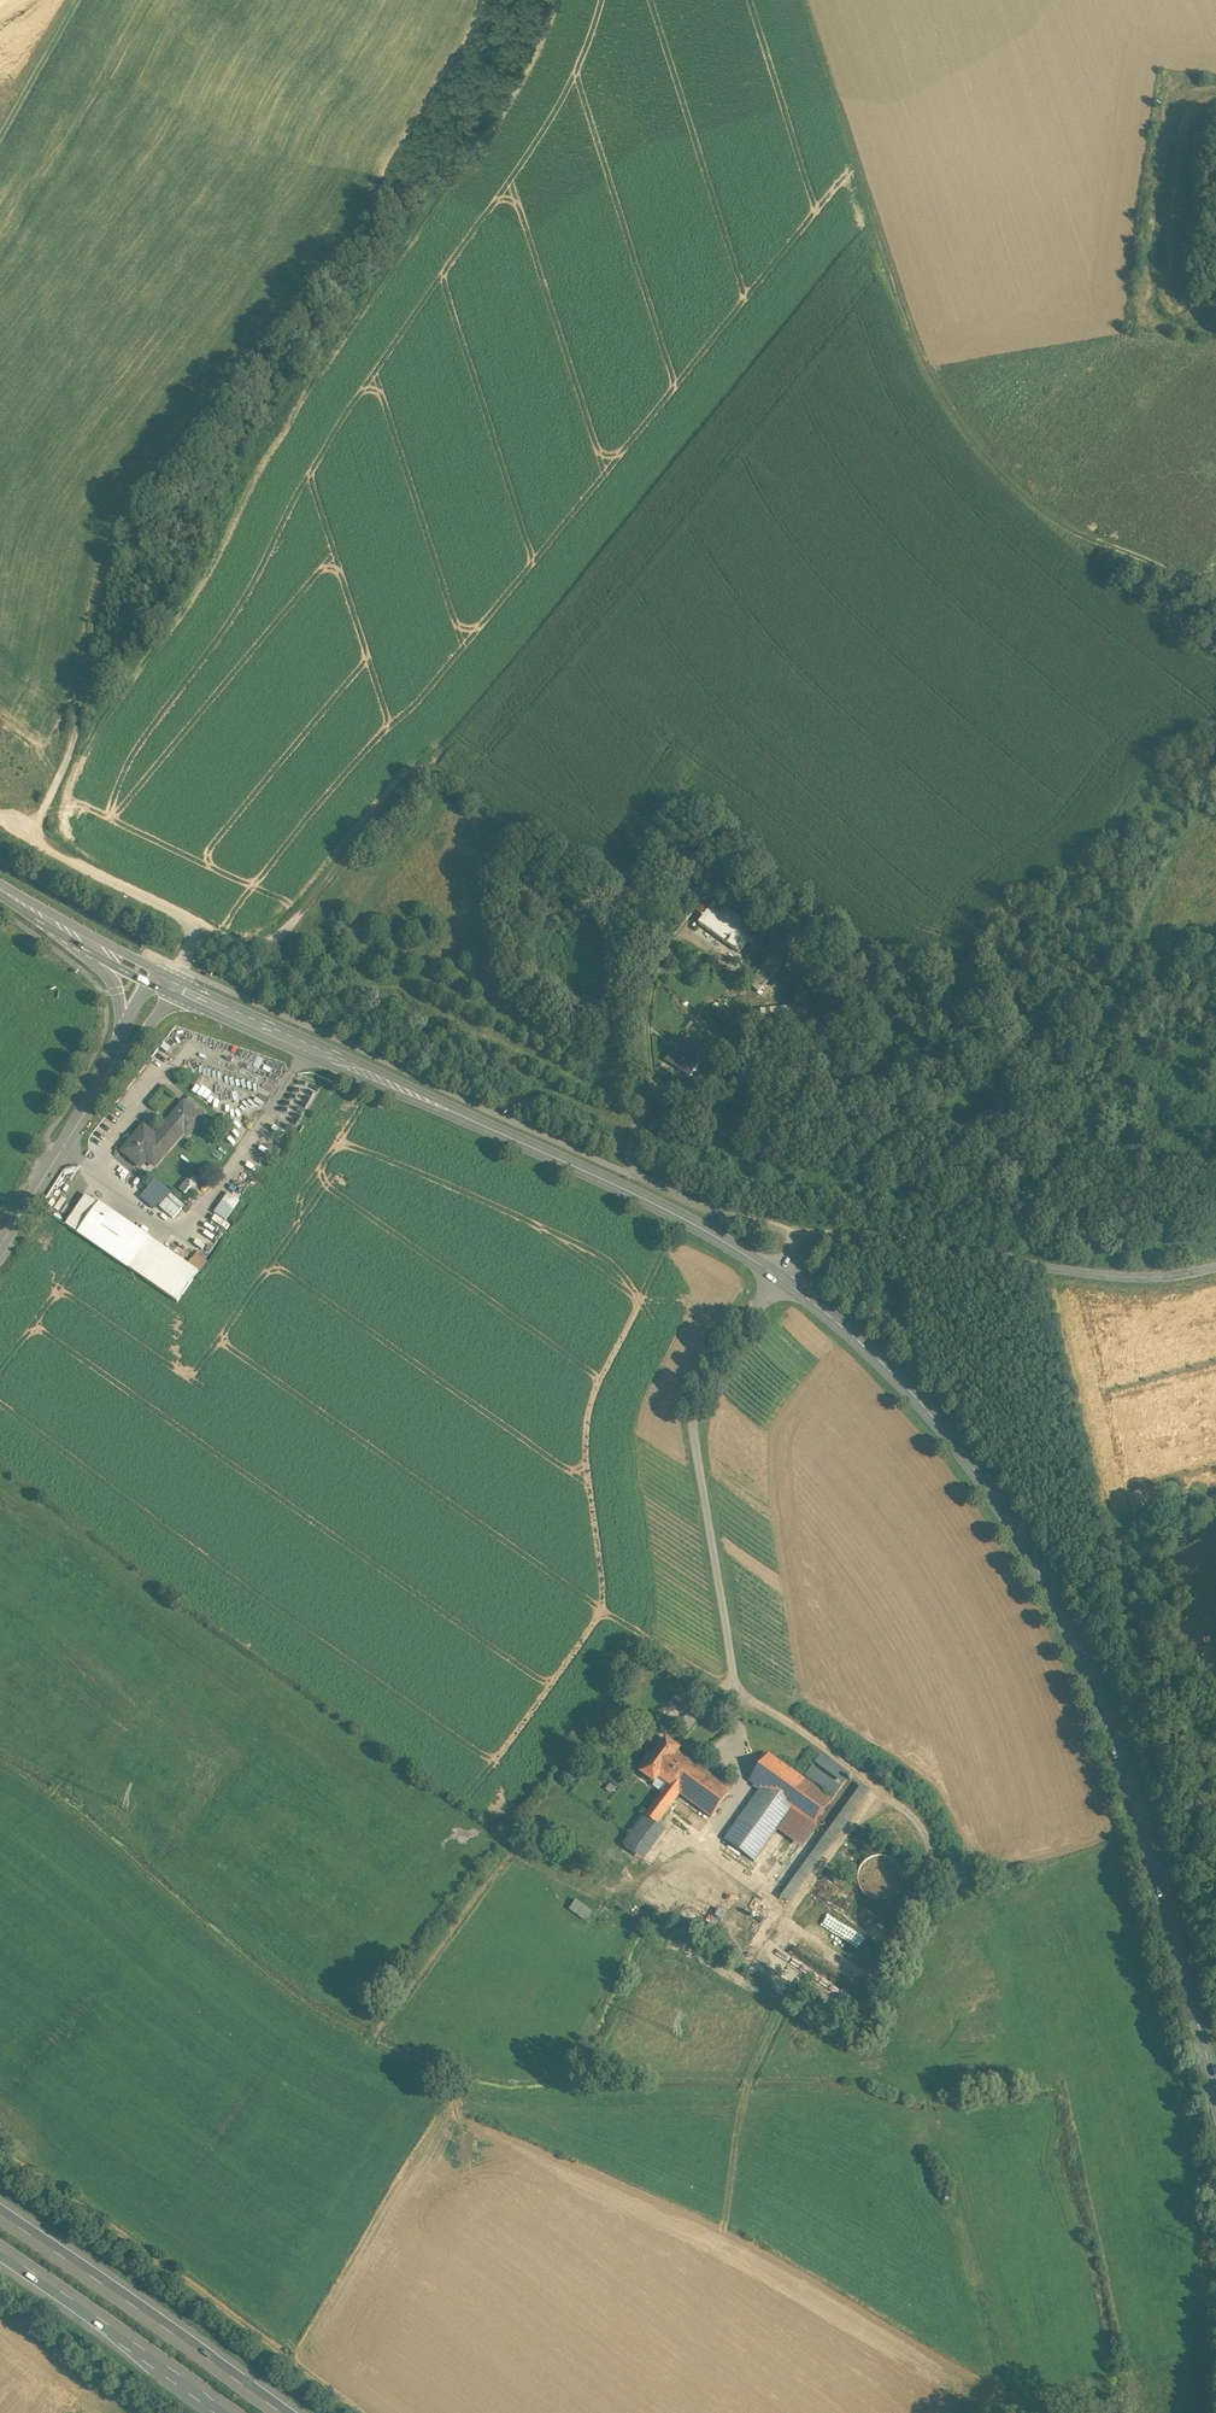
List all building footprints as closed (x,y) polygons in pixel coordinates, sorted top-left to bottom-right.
[(62,738),(48,734),(43,752),(58,756),(62,738)] [(703,915),(714,900),(701,890),(690,905),(703,915)] [(746,924),(714,900),(703,915),(698,922),(739,952),(750,938),(756,943),(761,936),(754,931),(758,927),(749,920),(746,924)] [(775,952),(749,983),(759,991),(784,961),(775,952)] [(689,1033),(678,1050),(673,1047),(666,1058),(680,1067),(678,1069),(690,1077),(701,1060),(696,1058),(706,1043),(689,1033)] [(680,1067),(666,1058),(664,1060),(678,1069),(680,1067)] [(185,1104),(171,1120),(185,1132),(185,1133),(188,1136),(202,1119),(185,1104)] [(155,1139),(143,1128),(123,1152),(139,1165),(145,1158),(155,1167),(185,1133),(185,1132),(171,1120),(155,1139)] [(195,1188),(204,1179),(195,1171),(179,1188),(184,1193),(192,1185),(195,1188)] [(156,1180),(141,1198),(151,1207),(166,1189),(156,1180)] [(228,1193),(215,1213),(226,1221),(240,1201),(228,1193)] [(89,1197),(68,1227),(79,1235),(100,1205),(89,1197)] [(150,1239),(100,1205),(79,1235),(129,1268),(150,1239)] [(161,1246),(150,1239),(129,1268),(141,1276),(161,1246)] [(161,1246),(141,1276),(179,1303),(200,1273),(161,1246)] [(680,1749),(666,1739),(641,1773),(655,1783),(659,1778),(668,1785),(672,1788),(692,1761),(678,1752),(680,1749)] [(822,1752),(805,1774),(834,1796),(851,1774),(822,1752)] [(833,1800),(769,1753),(749,1781),(791,1810),(793,1811),(813,1827),(833,1800)] [(732,1791),(692,1761),(672,1788),(680,1794),(712,1817),(732,1791)] [(861,1804),(871,1790),(861,1783),(851,1797),(861,1804)] [(668,1785),(634,1832),(646,1841),(680,1794),(672,1788),(668,1785)] [(791,1810),(762,1789),(755,1799),(783,1820),(791,1810)] [(783,1820),(755,1799),(749,1806),(750,1807),(736,1827),(735,1826),(725,1840),(754,1861),(783,1820)] [(793,1811),(791,1810),(783,1820),(806,1836),(813,1827),(793,1811)] [(694,1847),(689,1853),(694,1858),(699,1852),(694,1847)] [(901,1886),(903,1878),(901,1869),(896,1862),(889,1857),(880,1856),(871,1857),(864,1862),(859,1870),(858,1878),(860,1887),(865,1894),(872,1899),(880,1900),(889,1898),(896,1894),(901,1886)] [(891,1927),(813,1870),(802,1887),(879,1943),(891,1927)] [(576,1899),(569,1909),(586,1920),(593,1910),(576,1899)]
